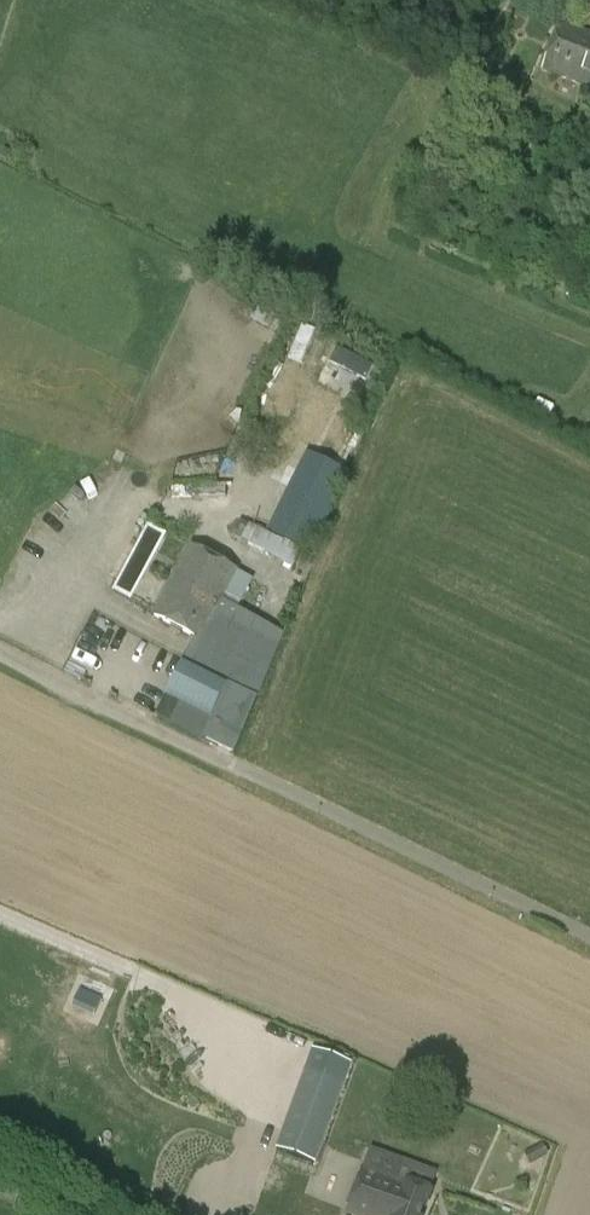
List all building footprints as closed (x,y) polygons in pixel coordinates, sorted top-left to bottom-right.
[(543,72),(589,89),(589,35),(561,24),(543,72)] [(349,475),(324,462),(284,541),(309,553),(349,475)] [(233,537),(242,541),(291,569),(300,552),(277,540),(250,525),(249,528),(241,523),(233,537)] [(168,536),(149,525),(139,544),(157,554),(168,536)] [(192,548),(155,618),(196,639),(165,702),(209,724),(201,739),(234,756),(286,636),(223,601),(238,572),(192,548)] [(151,566),(132,555),(123,572),(142,583),(151,566)] [(93,1016),(101,1000),(90,995),(83,1012),(93,1016)] [(324,1142),(284,1128),(276,1150),(316,1165),(324,1142)] [(532,1150),(537,1160),(545,1156),(541,1146),(532,1150)] [(365,1170),(349,1214),(352,1214),(421,1214),(429,1194),(409,1187),(409,1186),(365,1170)]
